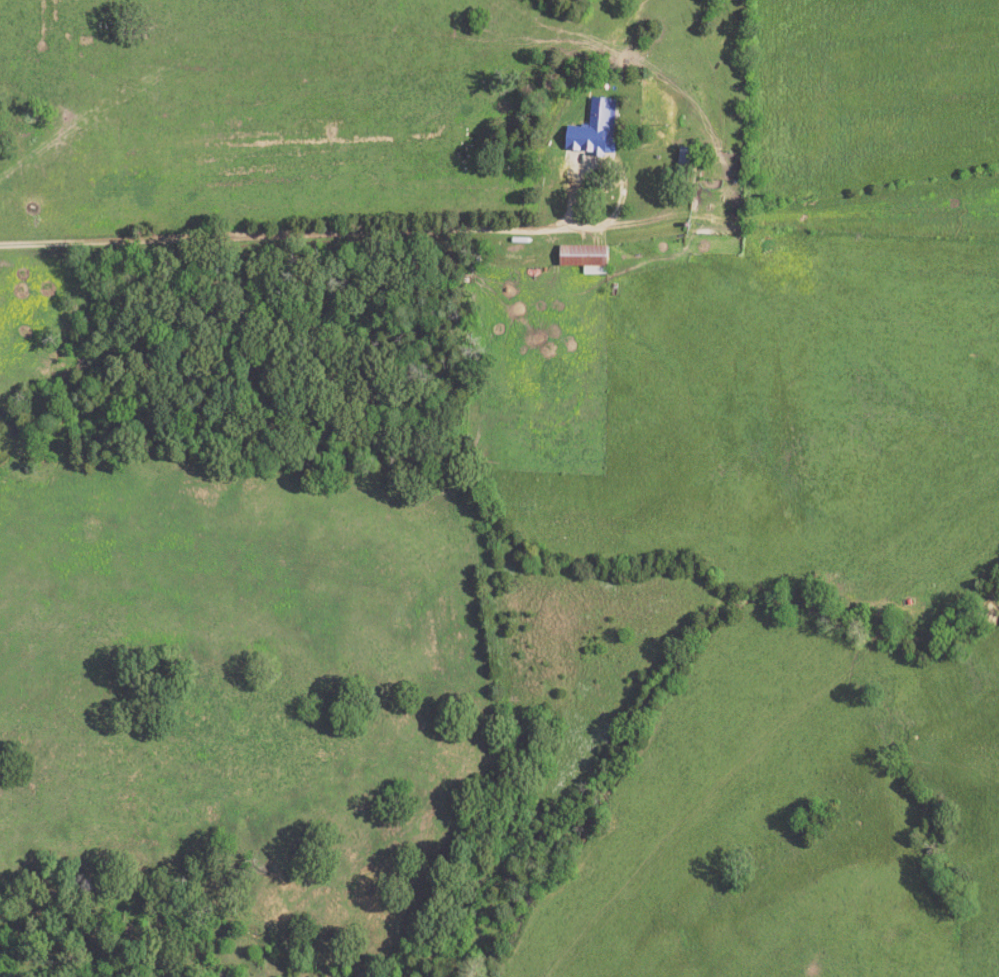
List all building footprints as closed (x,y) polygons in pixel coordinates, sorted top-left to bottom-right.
[(607,155),(611,99),(589,98),(587,127),(563,126),(561,151),(593,153),(593,154),(607,155)]
